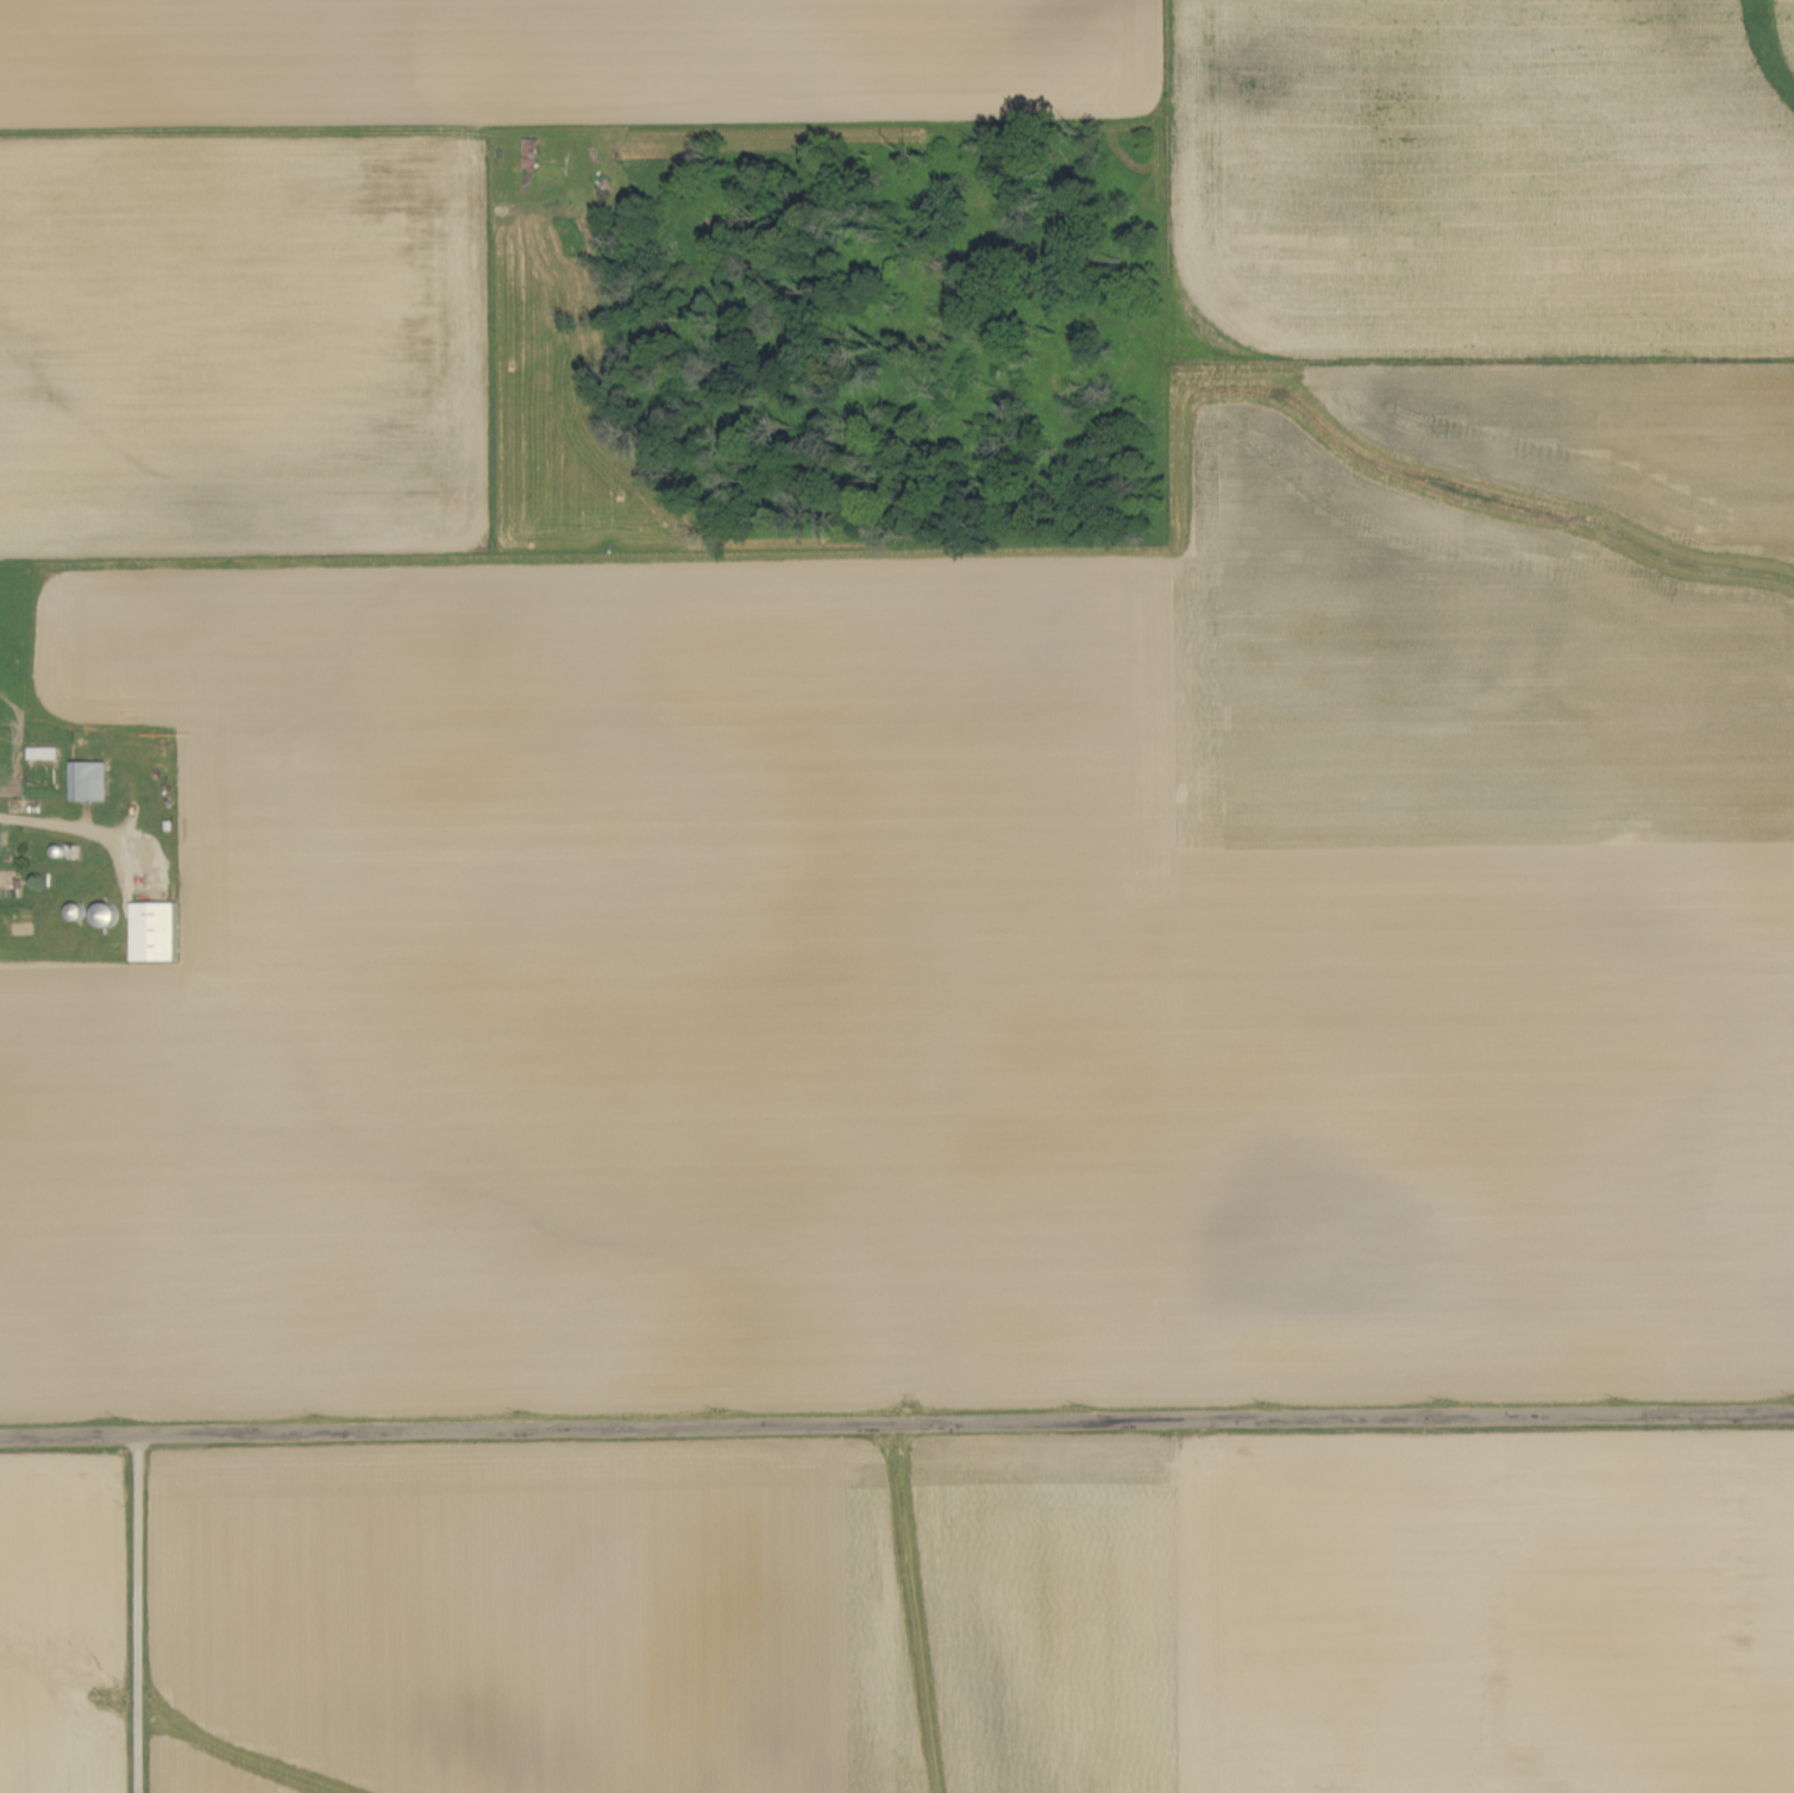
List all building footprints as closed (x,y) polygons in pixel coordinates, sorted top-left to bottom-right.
[(61,760),(61,749),(31,748),(31,760),(61,760)] [(110,763),(75,762),(74,801),(110,802),(110,763)] [(180,903),(137,904),(137,961),(180,961),(180,903)]
